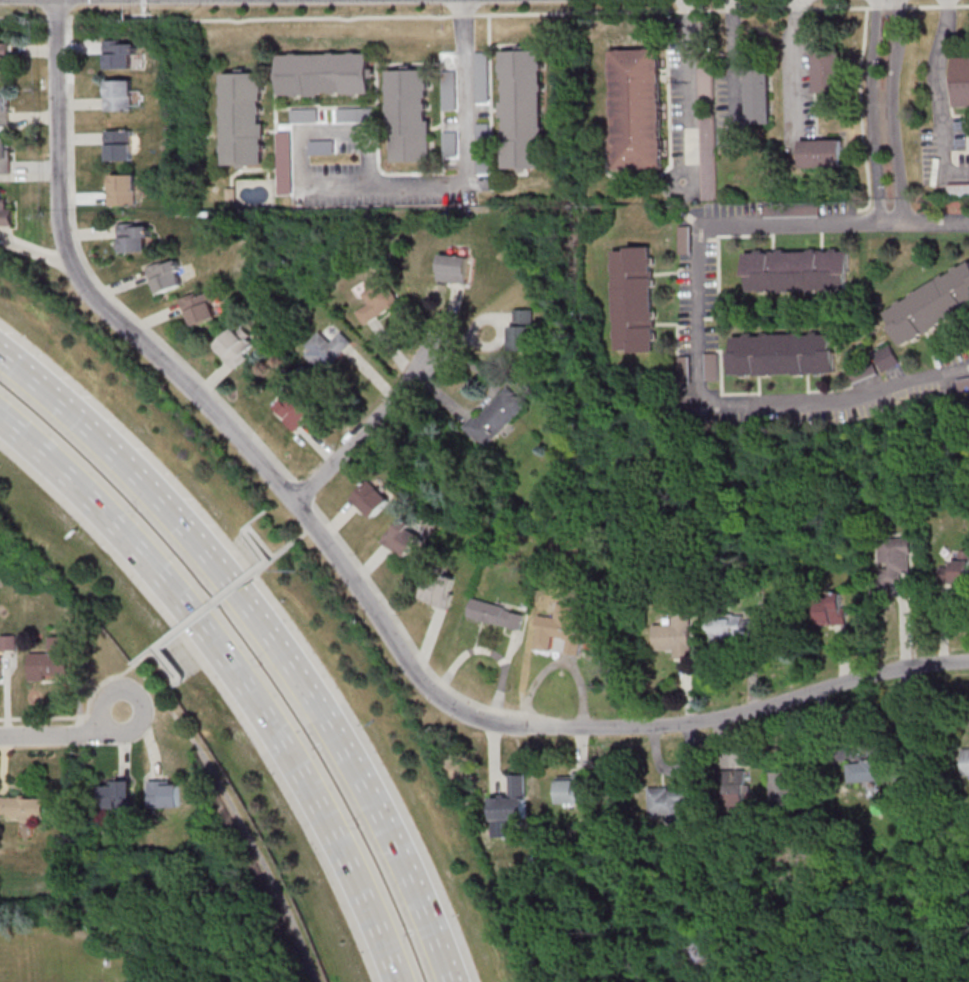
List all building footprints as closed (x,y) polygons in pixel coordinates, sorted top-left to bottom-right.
[(134,68),(134,40),(106,40),(106,68),(134,68)] [(8,43),(0,43),(0,72),(8,72),(8,43)] [(660,49),(663,168),(614,169),(611,51),(660,49)] [(815,50),(842,49),(844,92),(816,93),(815,50)] [(541,51),(544,167),(505,168),(502,51),(541,51)] [(475,52),(488,52),(489,103),(476,103),(475,52)] [(279,55),(371,53),(372,93),(280,95),(279,55)] [(698,53),(712,53),(716,200),(702,200),(698,53)] [(955,58),(968,58),(968,107),(956,107),(955,58)] [(389,71),(428,70),(430,162),(390,163),(389,71)] [(748,70),(770,70),(771,123),(749,124),(748,70)] [(443,110),(442,71),(456,71),(457,110),(443,110)] [(224,164),(223,74),(263,73),(265,164),(224,164)] [(106,110),(133,110),(133,80),(106,80),(106,110)] [(10,96),(0,96),(0,125),(10,125),(10,96)] [(317,108),(317,123),(291,123),(291,109),(317,108)] [(374,121),(337,122),(336,109),(374,108),(374,121)] [(107,160),(132,160),(132,130),(107,130),(107,160)] [(277,132),(292,132),(293,194),(278,195),(277,132)] [(456,132),(456,157),(445,157),(445,132),(456,132)] [(11,173),(11,137),(0,137),(0,173),(11,173)] [(801,142),(843,141),(844,167),(802,168),(801,142)] [(137,174),(110,174),(110,204),(137,204),(137,174)] [(948,184),(968,184),(968,196),(948,196),(948,184)] [(13,225),(13,203),(3,203),(3,188),(0,188),(0,225),(13,225)] [(227,189),(236,189),(236,203),(227,203),(227,189)] [(819,204),(819,216),(764,217),(764,205),(819,204)] [(149,223),(121,223),(121,252),(149,252),(149,223)] [(676,226),(690,226),(691,254),(677,254),(676,226)] [(613,251),(653,249),(657,349),(617,351),(613,251)] [(748,291),(748,253),(847,252),(847,290),(748,291)] [(469,256),(440,254),(439,281),(467,282),(469,256)] [(148,267),(158,294),(187,284),(177,257),(148,267)] [(883,313),(968,262),(968,306),(903,346),(883,313)] [(366,326),(401,301),(382,273),(364,285),(369,291),(362,296),(367,303),(356,311),(366,326)] [(182,299),(194,327),(222,315),(210,287),(182,299)] [(511,351),(534,352),(534,310),(512,310),(511,351)] [(239,325),(215,347),(236,369),(260,346),(239,325)] [(342,331),(331,341),(322,331),(302,351),(325,373),(354,343),(342,331)] [(835,373),(730,375),(729,337),(834,335),(835,373)] [(716,354),(718,381),(706,382),(705,354),(716,354)] [(956,379),(968,376),(968,390),(958,392),(956,379)] [(528,405),(507,385),(465,429),(486,449),(528,405)] [(290,390),(274,410),(299,430),(315,410),(290,390)] [(351,498),(372,519),(391,500),(370,479),(351,498)] [(424,532),(400,517),(384,542),(408,557),(424,532)] [(910,538),(879,538),(879,590),(888,590),(888,582),(910,582),(910,538)] [(960,552),(960,559),(950,560),(950,565),(939,565),(939,584),(968,583),(968,552),(960,552)] [(450,608),(459,579),(431,571),(423,600),(450,608)] [(846,625),(846,593),(818,593),(818,625),(846,625)] [(468,618),(520,629),(524,610),(472,599),(468,618)] [(674,649),(674,658),(692,658),(691,614),(673,614),(673,625),(654,625),(654,649),(674,649)] [(709,614),(709,638),(755,639),(755,615),(709,614)] [(583,639),(587,619),(570,616),(567,636),(583,639)] [(2,636),(2,649),(16,649),(16,636),(2,636)] [(70,636),(49,636),(49,652),(30,652),(30,679),(70,679),(70,636)] [(847,760),(847,781),(884,781),(884,760),(847,760)] [(747,770),(722,770),(722,812),(748,812),(747,770)] [(771,807),(800,807),(800,785),(790,785),(790,771),(771,771),(771,807)] [(527,774),(510,774),(510,796),(491,796),(491,819),(503,819),(503,822),(527,822),(527,774)] [(589,774),(558,774),(558,803),(589,803),(589,774)] [(181,780),(150,780),(150,807),(181,807),(181,780)] [(101,782),(101,808),(132,808),(132,782),(101,782)] [(650,818),(686,817),(686,786),(650,787),(650,818)] [(46,818),(47,797),(0,796),(0,818),(46,818)]
